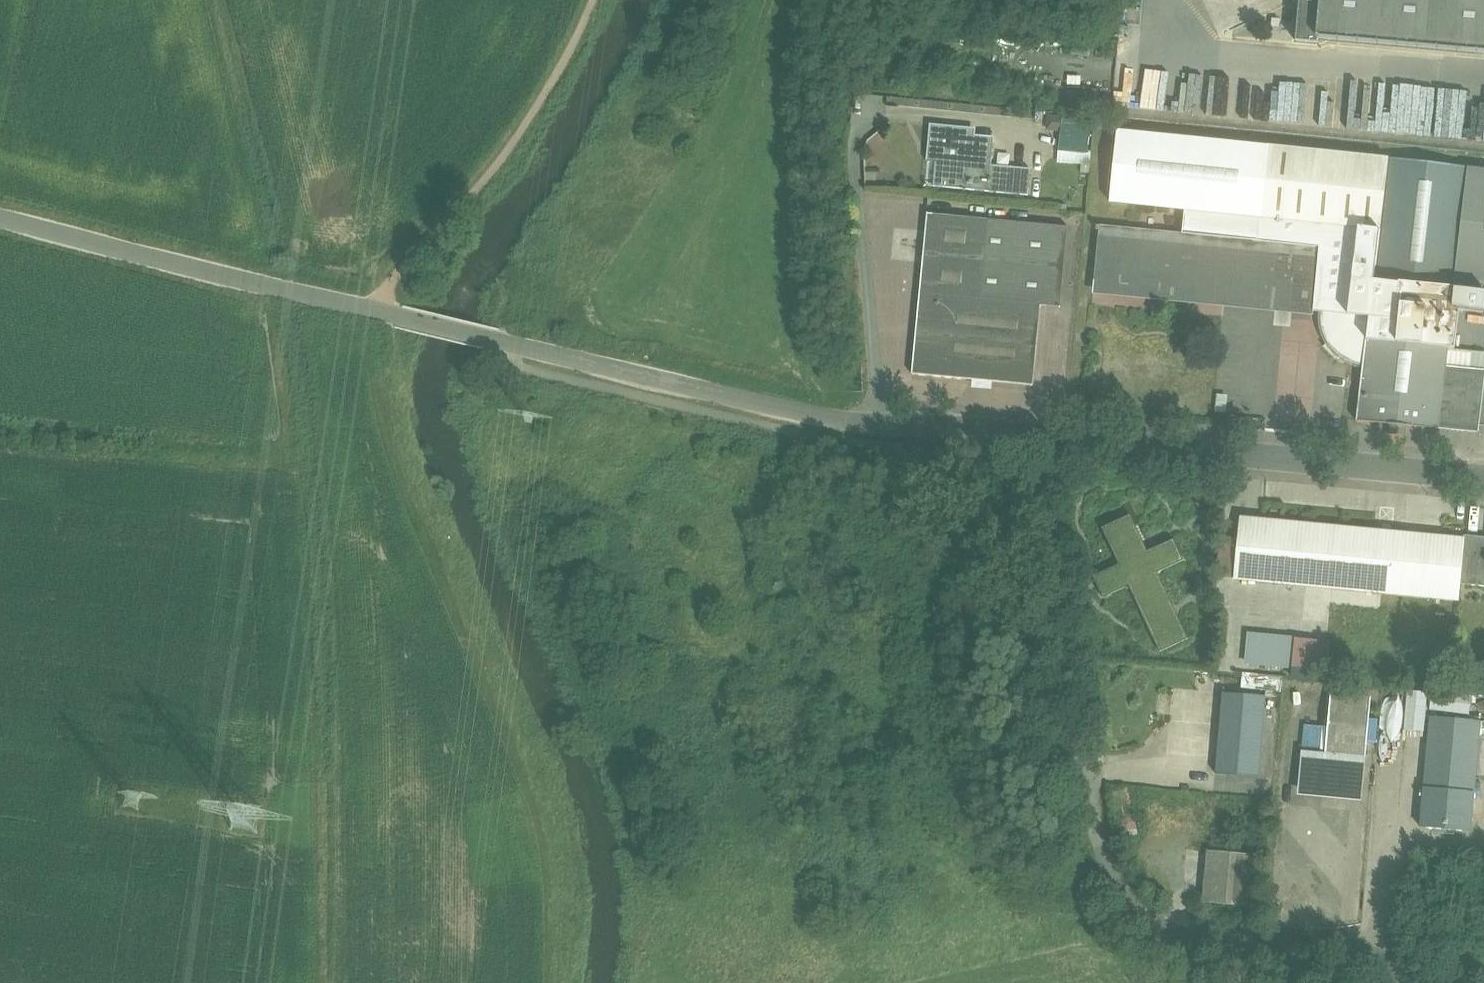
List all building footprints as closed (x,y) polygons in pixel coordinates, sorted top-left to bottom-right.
[(1297,41),(1319,43),(1320,38),(1483,53),(1483,0),(1301,0),(1297,41)] [(1218,94),(1226,72),(1175,72),(1172,79),(1162,75),(1133,75),(1133,90),(1142,90),(1145,81),(1152,84),(1151,86),(1151,98),(1137,98),(1134,106),(1144,110),(1186,110),(1186,101),(1174,101),(1166,98),(1166,80),(1177,80),(1177,86),(1204,86),(1204,94),(1218,94)] [(1062,132),(1062,116),(1050,116),(1049,131),(1062,132)] [(1061,120),(1061,166),(1093,166),(1094,120),(1061,120)] [(997,137),(965,133),(966,127),(934,124),(930,160),(949,162),(946,186),(1030,194),(1033,168),(994,165),(997,137)] [(1382,230),(1260,219),(1268,146),(1116,133),(1110,203),(1186,210),(1184,234),(1320,248),(1314,311),(1323,312),(1322,319),(1323,323),(1324,328),(1325,333),(1327,338),(1330,342),(1325,346),(1337,359),(1341,355),(1345,358),(1349,361),(1355,363),(1365,366),(1375,280),(1382,230)] [(1390,159),(1268,146),(1260,219),(1382,230),(1390,159)] [(1470,168),(1390,159),(1382,230),(1375,280),(1456,287),(1460,258),(1470,168)] [(926,185),(936,186),(938,162),(929,161),(926,185)] [(1470,168),(1460,258),(1483,261),(1483,170),(1470,168)] [(1072,227),(930,213),(929,223),(915,372),(914,375),(922,376),(992,383),(1031,387),(1035,387),(1044,306),(1064,309),(1072,227)] [(1320,248),(1184,234),(1101,227),(1094,295),(1313,316),(1314,311),(1320,248)] [(1375,280),(1365,366),(1358,421),(1479,432),(1483,392),(1483,371),(1447,367),(1456,287),(1375,280)] [(1265,504),(1265,518),(1289,518),(1290,505),(1265,504)] [(1149,551),(1132,515),(1104,528),(1121,564),(1095,577),(1105,598),(1131,586),(1161,652),(1190,639),(1159,572),(1185,560),(1175,539),(1149,551)] [(1398,532),(1242,518),(1236,578),(1461,599),(1462,584),(1466,539),(1465,539),(1398,532)] [(1465,535),(1465,539),(1466,539),(1462,584),(1483,586),(1483,537),(1465,535)] [(1274,637),(1251,635),(1248,663),(1271,665),(1274,637)] [(1274,637),(1271,665),(1294,667),(1297,639),(1274,637)] [(1297,639),(1294,667),(1325,670),(1328,642),(1297,639)] [(1245,672),(1243,688),(1256,690),(1256,691),(1280,695),(1283,678),(1245,672)] [(1474,715),(1476,692),(1436,688),(1433,710),(1474,715)] [(1267,696),(1225,693),(1218,774),(1260,777),(1267,696)] [(1372,698),(1333,695),(1328,752),(1367,755),(1372,698)] [(1482,721),(1432,717),(1422,827),(1472,832),(1482,721)] [(1303,749),(1299,794),(1363,800),(1367,755),(1328,752),(1303,749)] [(1253,854),(1211,851),(1206,902),(1248,906),(1253,854)]
